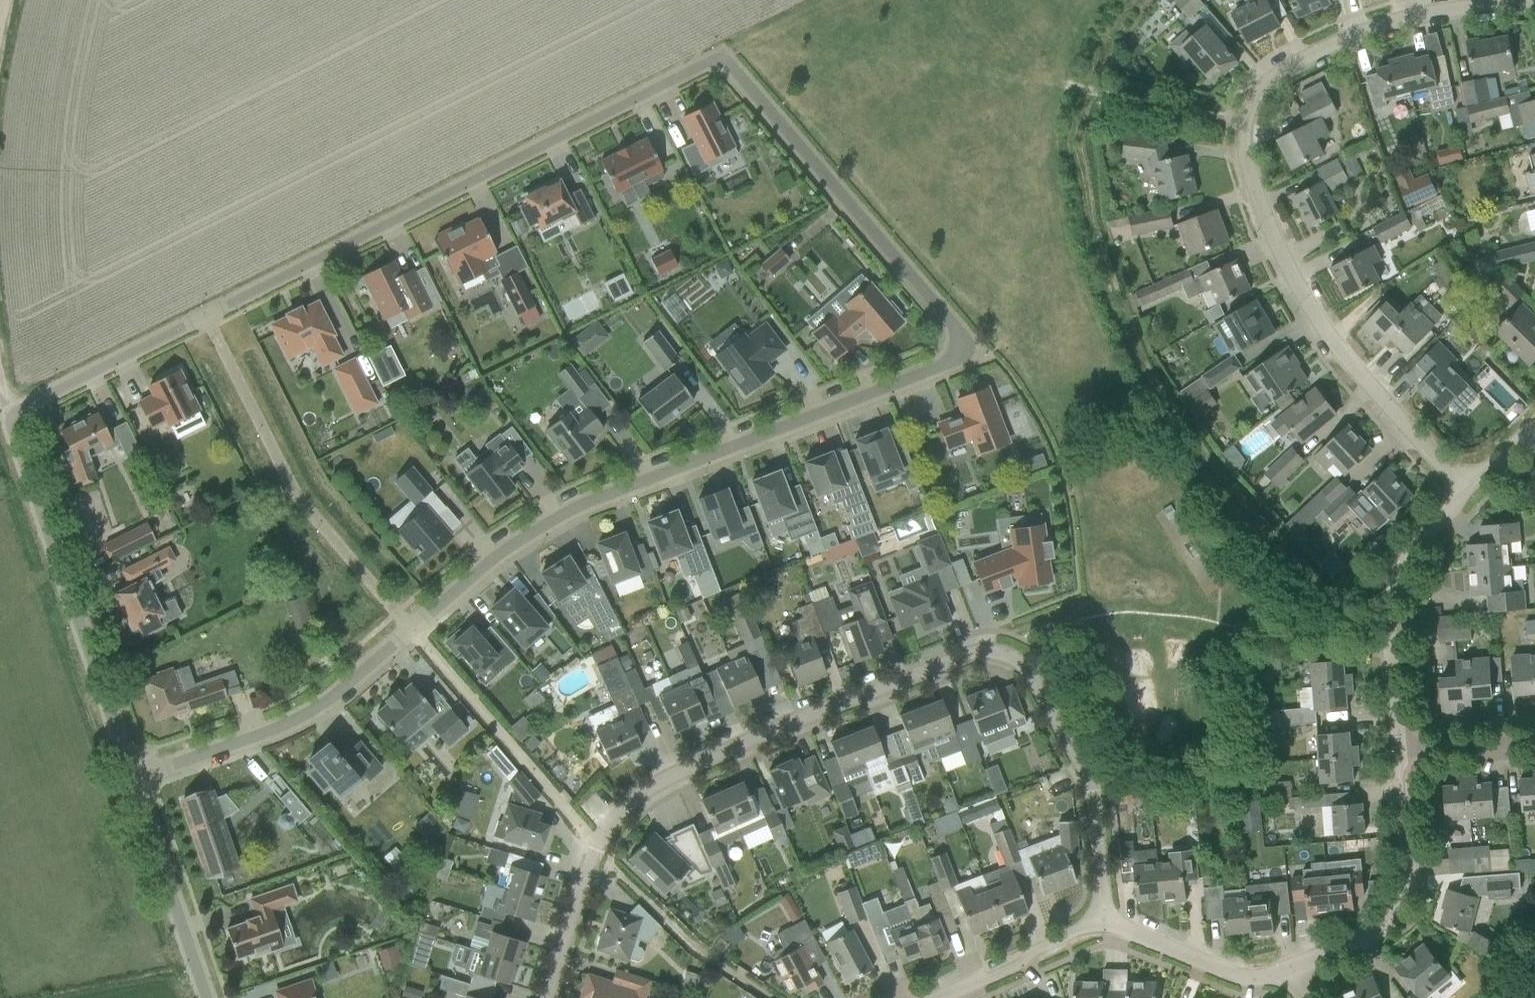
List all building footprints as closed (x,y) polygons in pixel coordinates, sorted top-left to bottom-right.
[(1189,19),(1205,5),(1200,0),(1162,0),(1167,6),(1173,1),(1189,19)] [(1247,2),(1249,6),(1233,15),(1247,43),(1280,26),(1266,0),(1246,0),(1247,2)] [(1298,18),(1331,4),(1329,0),(1291,0),(1298,18)] [(1238,62),(1225,47),(1206,25),(1192,37),(1187,31),(1170,46),(1184,62),(1190,57),(1195,62),(1208,77),(1219,68),(1224,75),(1238,62)] [(1466,41),(1470,61),(1473,76),(1495,71),(1514,68),(1508,36),(1479,42),(1479,39),(1466,41)] [(1412,55),(1402,58),(1411,94),(1428,89),(1433,109),(1455,104),(1452,90),(1453,90),(1444,56),(1430,60),(1429,56),(1413,60),(1412,55)] [(1411,94),(1402,58),(1391,60),(1392,66),(1376,70),(1378,73),(1365,77),(1374,110),(1386,107),(1385,101),(1411,94)] [(1462,83),(1467,106),(1490,102),(1486,78),(1462,83)] [(1278,141),(1292,169),(1310,160),(1323,154),(1316,139),(1328,133),(1322,120),(1337,113),(1328,95),(1299,109),(1307,125),(1278,141)] [(1467,108),(1471,123),(1510,113),(1506,98),(1467,108)] [(1519,106),(1524,124),(1534,121),(1534,102),(1519,106)] [(734,147),(726,133),(727,128),(723,122),(720,120),(712,104),(709,105),(704,105),(700,108),(697,111),(682,119),(694,143),(681,150),(694,176),(707,169),(704,162),(734,147)] [(1126,135),(1123,154),(1123,157),(1147,160),(1152,178),(1156,177),(1162,202),(1178,198),(1197,193),(1188,154),(1170,159),(1165,140),(1126,135)] [(662,171),(646,139),(630,147),(629,146),(615,152),(616,154),(600,162),(616,194),(645,179),(647,185),(662,177),(660,172),(662,171)] [(1364,174),(1357,159),(1379,148),(1376,141),(1338,160),(1350,182),(1364,174)] [(1529,155),(1533,171),(1525,173),(1531,196),(1534,195),(1534,154),(1529,155)] [(1326,166),(1309,175),(1314,186),(1294,197),(1310,228),(1339,214),(1328,193),(1350,182),(1338,160),(1326,166)] [(1436,194),(1428,175),(1399,188),(1407,206),(1436,194)] [(593,220),(579,191),(566,197),(558,181),(546,188),(545,185),(522,197),(523,199),(517,202),(532,232),(549,223),(550,226),(567,218),(572,230),(593,220)] [(1129,217),(1134,235),(1174,227),(1170,209),(1129,217)] [(1183,236),(1190,234),(1197,253),(1229,241),(1217,210),(1179,225),(1183,236)] [(1373,229),(1381,243),(1412,227),(1405,213),(1373,229)] [(493,254),(496,252),(479,218),(433,242),(450,275),(454,274),(459,284),(484,271),(485,273),(498,266),(493,254)] [(1534,260),(1534,244),(1496,253),(1497,256),(1469,262),(1475,274),(1534,260)] [(1381,261),(1373,246),(1348,259),(1330,268),(1346,298),(1363,289),(1380,281),(1372,266),(1381,261)] [(779,250),(761,266),(770,276),(788,261),(779,250)] [(677,266),(669,251),(651,260),(658,276),(677,266)] [(1447,257),(1432,265),(1438,276),(1453,267),(1447,257)] [(1199,278),(1202,285),(1209,282),(1219,304),(1250,290),(1236,260),(1218,269),(1199,278)] [(430,307),(412,271),(400,277),(392,262),(353,282),(363,278),(384,319),(403,310),(407,319),(430,307)] [(726,262),(715,267),(720,278),(731,273),(726,262)] [(1445,287),(1460,278),(1453,267),(1438,276),(1445,287)] [(1194,283),(1189,270),(1136,293),(1142,306),(1194,283)] [(534,307),(516,273),(500,281),(517,315),(519,314),(534,307)] [(1523,293),(1503,273),(1491,286),(1511,305),(1523,293)] [(631,293),(622,276),(604,285),(613,302),(631,293)] [(845,305),(849,310),(836,321),(832,316),(812,333),(834,359),(860,337),(858,334),(871,323),(884,338),(902,322),(898,317),(901,314),(890,301),(887,304),(870,284),(845,305)] [(1202,377),(1210,390),(1243,368),(1235,355),(1275,332),(1257,300),(1214,325),(1233,356),(1202,377)] [(1363,327),(1375,339),(1399,315),(1387,303),(1384,305),(1380,301),(1365,316),(1369,321),(1363,327)] [(316,357),(322,354),(327,364),(342,356),(332,336),(333,335),(317,303),(301,311),(300,308),(286,315),(287,317),(271,325),(287,358),(311,346),(316,357)] [(1399,315),(1375,339),(1383,347),(1391,338),(1406,353),(1433,326),(1411,304),(1399,315)] [(534,307),(519,314),(524,326),(539,318),(534,307)] [(1534,324),(1519,309),(1497,331),(1530,364),(1534,359),(1534,323),(1534,324)] [(772,373),(765,364),(784,350),(764,325),(746,339),(743,335),(715,356),(745,394),(772,373)] [(582,331),(570,340),(582,356),(594,347),(582,331)] [(679,359),(658,331),(642,343),(663,371),(679,359)] [(1416,387),(1442,413),(1469,386),(1455,372),(1450,367),(1457,360),(1439,342),(1430,350),(1416,365),(1428,376),(1416,387)] [(402,375),(388,346),(366,357),(381,386),(402,375)] [(1476,353),(1484,361),(1491,354),(1483,346),(1476,353)] [(1255,396),(1265,389),(1275,403),(1291,391),(1307,380),(1285,348),(1269,359),(1243,377),(1255,396)] [(587,390),(569,366),(558,374),(576,398),(587,390)] [(149,386),(153,395),(138,402),(152,429),(166,421),(168,426),(198,411),(178,371),(149,386)] [(637,402),(657,428),(693,401),(673,374),(637,402)] [(377,404),(364,379),(343,389),(356,414),(377,404)] [(471,385),(459,391),(464,401),(476,395),(471,385)] [(963,417),(955,420),(955,418),(937,424),(947,449),(972,439),(977,454),(1008,442),(987,388),(956,400),(963,417)] [(1282,436),(1291,428),(1302,442),(1320,427),(1336,414),(1316,390),(1282,417),(1273,425),(1282,436)] [(568,414),(545,431),(569,463),(592,446),(588,440),(603,429),(587,408),(572,419),(568,414)] [(95,476),(85,449),(100,441),(105,452),(120,445),(111,427),(110,427),(111,428),(106,431),(97,413),(90,417),(89,415),(71,424),(72,426),(60,432),(68,449),(63,452),(63,453),(64,452),(68,463),(69,463),(76,483),(95,476)] [(389,427),(382,431),(386,439),(393,435),(389,427)] [(1334,462),(1345,474),(1371,451),(1348,427),(1316,457),(1327,469),(1334,462)] [(919,486),(903,443),(891,447),(885,430),(855,441),(871,483),(883,478),(884,480),(889,478),(888,477),(900,472),(907,491),(919,486)] [(479,493),(481,491),(492,505),(513,488),(506,479),(523,466),(499,434),(484,445),(487,450),(473,461),(476,466),(465,475),(479,493)] [(1293,449),(1266,474),(1277,485),(1303,461),(1293,449)] [(840,502),(845,515),(867,507),(854,473),(841,478),(831,452),(823,455),(822,452),(810,456),(811,460),(803,463),(816,496),(828,492),(833,504),(840,502)] [(450,537),(433,517),(444,507),(410,468),(394,482),(414,505),(404,514),(410,521),(397,532),(422,561),(436,550),(437,549),(450,537)] [(1374,505),(1388,520),(1413,496),(1387,469),(1372,482),(1363,492),(1374,505)] [(765,473),(756,477),(754,481),(751,482),(766,522),(780,516),(789,541),(816,531),(806,504),(793,509),(788,506),(790,501),(779,471),(768,475),(765,473)] [(1323,511),(1346,489),(1337,479),(1313,501),(1323,511)] [(1323,511),(1335,523),(1361,499),(1350,487),(1347,490),(1346,489),(1323,511)] [(712,539),(731,532),(751,550),(762,546),(747,506),(734,511),(725,489),(697,500),(712,539)] [(661,514),(648,519),(649,521),(646,522),(660,560),(674,555),(677,560),(682,559),(689,578),(711,569),(699,537),(687,541),(675,511),(662,516),(661,514)] [(1467,545),(1469,571),(1511,568),(1510,553),(1521,552),(1520,542),(1519,542),(1518,523),(1487,525),(1488,543),(1467,545)] [(1052,558),(1049,542),(1045,542),(1042,525),(1010,530),(1012,548),(972,564),(984,593),(999,587),(1000,590),(1011,586),(1010,583),(1017,580),(1018,586),(1050,581),(1047,558),(1052,558)] [(879,551),(872,532),(854,540),(861,558),(879,551)] [(833,533),(819,538),(824,550),(837,545),(838,545),(833,533)] [(123,534),(102,545),(111,563),(133,553),(123,534)] [(632,559),(623,534),(612,538),(610,534),(599,539),(601,543),(597,544),(612,583),(637,573),(640,581),(654,576),(645,554),(632,559)] [(917,543),(929,573),(949,565),(937,535),(917,543)] [(824,550),(819,538),(805,543),(810,556),(824,550)] [(1331,553),(1320,562),(1327,570),(1337,560),(1331,553)] [(181,615),(173,599),(157,605),(148,587),(163,578),(152,557),(122,571),(130,587),(112,596),(116,603),(118,602),(121,607),(118,608),(119,610),(121,609),(134,634),(138,631),(141,636),(161,626),(161,625),(181,615)] [(568,615),(568,614),(584,605),(597,625),(604,621),(609,632),(603,635),(607,642),(624,634),(588,564),(587,565),(588,566),(577,572),(567,557),(554,566),(552,563),(542,569),(543,572),(540,574),(557,601),(558,600),(568,615)] [(1511,568),(1469,571),(1471,596),(1492,594),(1494,612),(1525,610),(1524,591),(1523,582),(1512,582),(1511,568)] [(946,601),(943,593),(936,574),(933,575),(902,587),(904,592),(889,598),(901,628),(919,621),(923,631),(931,628),(931,630),(943,625),(942,623),(950,620),(943,603),(946,601)] [(830,597),(812,604),(817,616),(823,633),(841,627),(855,663),(882,652),(872,626),(885,621),(873,589),(859,595),(848,599),(850,606),(835,612),(830,597)] [(490,609),(523,647),(545,627),(544,626),(554,618),(538,595),(526,605),(513,590),(490,609)] [(286,602),(295,627),(314,620),(304,595),(286,602)] [(817,616),(812,604),(811,602),(798,608),(802,618),(790,622),(798,644),(784,650),(791,666),(798,685),(825,674),(812,640),(824,635),(823,633),(817,616)] [(731,610),(745,641),(762,635),(747,603),(731,610)] [(685,607),(674,612),(679,623),(690,618),(685,607)] [(1455,641),(1453,628),(1453,616),(1436,617),(1438,642),(1455,641)] [(1527,635),(1534,634),(1534,620),(1525,621),(1527,635)] [(517,658),(494,632),(484,642),(471,626),(461,635),(458,631),(444,643),(455,655),(459,652),(477,674),(489,664),(498,674),(517,658)] [(1453,628),(1455,641),(1471,639),(1470,627),(1453,628)] [(678,645),(688,668),(696,664),(687,642),(678,645)] [(755,651),(730,662),(747,699),(762,692),(755,677),(765,673),(757,654),(755,651)] [(1306,652),(1294,653),(1295,661),(1307,660),(1306,652)] [(1268,654),(1269,669),(1282,669),(1281,654),(1268,654)] [(626,655),(617,659),(622,669),(631,665),(626,655)] [(1534,693),(1534,670),(1534,655),(1512,657),(1516,695),(1534,693)] [(636,736),(649,730),(641,712),(637,703),(637,704),(623,674),(622,669),(617,659),(617,658),(596,667),(610,698),(620,720),(595,732),(602,748),(597,752),(598,754),(610,770),(627,757),(625,754),(641,747),(636,736)] [(1488,659),(1467,660),(1470,699),(1492,697),(1488,659)] [(1312,663),(1314,687),(1352,684),(1352,674),(1345,675),(1343,660),(1324,662),(1312,663)] [(1470,699),(1467,660),(1456,661),(1458,678),(1440,679),(1441,682),(1434,683),(1436,705),(1442,704),(1443,713),(1471,711),(1470,699)] [(540,662),(531,670),(541,682),(550,674),(540,662)] [(747,699),(730,662),(705,674),(706,677),(715,695),(724,691),(731,706),(747,699)] [(769,685),(781,682),(775,663),(764,667),(769,685)] [(181,695),(172,668),(155,674),(156,676),(141,681),(155,721),(173,715),(173,717),(191,711),(190,709),(226,697),(221,681),(209,685),(208,683),(191,689),(191,691),(181,695)] [(623,674),(637,704),(637,703),(647,699),(657,721),(667,717),(674,732),(689,725),(673,689),(668,678),(643,689),(634,669),(624,673),(623,674)] [(698,678),(673,689),(689,725),(704,718),(697,703),(707,698),(699,680),(698,678)] [(424,732),(430,727),(447,746),(467,730),(449,709),(439,718),(410,684),(399,694),(396,690),(385,701),(387,704),(376,714),(378,717),(376,719),(384,728),(386,726),(400,743),(419,726),(424,732)] [(1352,684),(1314,687),(1315,710),(1312,709),(1311,707),(1274,710),(1275,726),(1286,725),(1317,722),(1316,712),(1347,709),(1346,695),(1353,695),(1352,684)] [(1012,729),(1026,724),(1023,716),(1011,685),(996,691),(994,686),(964,698),(972,719),(965,722),(970,736),(971,736),(974,745),(981,742),(983,746),(1014,734),(1012,729)] [(960,749),(951,727),(941,700),(920,708),(938,757),(939,756),(960,749)] [(938,757),(920,708),(898,716),(906,735),(913,754),(923,751),(925,757),(932,761),(940,758),(939,756),(938,757)] [(524,719),(511,730),(522,743),(535,732),(524,719)] [(1288,741),(1286,725),(1275,726),(1276,742),(1288,741)] [(909,785),(899,760),(886,764),(872,726),(851,735),(870,785),(890,777),(893,787),(899,789),(909,785)] [(1317,735),(1319,759),(1358,756),(1357,746),(1350,746),(1349,732),(1317,735)] [(870,785),(851,735),(829,743),(835,758),(825,762),(834,785),(830,786),(843,819),(857,813),(850,795),(870,787),(870,785)] [(324,791),(330,785),(340,797),(365,775),(368,779),(381,768),(359,743),(340,759),(327,744),(308,760),(314,767),(308,773),(324,791)] [(495,746),(485,754),(497,769),(507,760),(495,746)] [(899,760),(909,785),(923,780),(917,766),(918,766),(913,754),(899,760)] [(1358,756),(1319,759),(1322,784),(1353,781),(1352,767),(1359,766),(1358,756)] [(772,787),(780,805),(782,809),(811,796),(813,801),(828,794),(812,758),(799,764),(796,758),(768,770),(775,785),(772,787)] [(1001,763),(987,766),(994,793),(1007,790),(1001,763)] [(1533,771),(1534,778),(1519,780),(1522,812),(1534,811),(1534,771),(1533,771)] [(496,838),(520,845),(540,851),(542,842),(545,842),(548,831),(546,830),(547,826),(537,823),(539,814),(524,809),(525,804),(527,806),(539,796),(519,773),(508,783),(513,789),(509,805),(507,804),(496,838)] [(1477,777),(1467,778),(1470,818),(1495,816),(1492,783),(1478,784),(1477,777)] [(1470,818),(1467,778),(1457,779),(1457,786),(1443,787),(1445,820),(1470,818)] [(721,792),(741,836),(766,825),(772,840),(784,834),(774,812),(772,807),(756,814),(742,782),(721,792)] [(1292,798),(1290,782),(1278,783),(1279,799),(1292,798)] [(909,785),(899,789),(905,805),(915,801),(909,785)] [(1134,803),(1131,785),(1116,787),(1119,806),(1134,803)] [(310,814),(288,788),(277,797),(290,813),(287,815),(283,815),(280,818),(279,823),(280,827),(284,829),(289,829),(292,826),(293,823),(296,820),(299,824),(310,814)] [(216,821),(222,819),(227,817),(231,815),(234,812),(237,809),(225,795),(209,800),(206,792),(182,800),(203,863),(209,862),(214,876),(233,869),(216,821)] [(741,836),(721,792),(701,801),(715,833),(699,840),(701,845),(713,871),(722,891),(734,885),(717,848),(741,836)] [(1329,807),(1328,795),(1304,797),(1305,809),(1329,807)] [(1204,816),(1219,820),(1224,802),(1209,798),(1204,816)] [(994,799),(957,813),(961,825),(999,810),(994,799)] [(1261,830),(1259,810),(1258,802),(1237,804),(1238,812),(1241,832),(1261,830)] [(1332,806),(1335,836),(1345,835),(1365,833),(1362,803),(1342,805),(1332,806)] [(955,811),(948,814),(954,829),(961,826),(955,811)] [(1075,882),(1067,861),(1078,856),(1074,821),(1058,822),(1060,835),(1016,851),(1020,860),(1019,860),(1026,879),(1034,876),(1041,895),(1075,882)] [(713,871),(701,845),(699,840),(692,824),(669,834),(671,839),(663,843),(653,833),(628,859),(664,893),(681,875),(689,882),(713,871)] [(853,847),(846,827),(832,832),(840,852),(853,847)] [(993,834),(1005,866),(1019,860),(1020,860),(1016,851),(1008,828),(993,834)] [(1473,859),(1478,858),(1488,858),(1487,847),(1473,848),(1473,859)] [(1458,860),(1473,859),(1473,848),(1457,849),(1458,860)] [(493,849),(488,863),(503,868),(504,864),(508,854),(493,849)] [(845,855),(850,868),(867,862),(861,849),(845,855)] [(1187,901),(1185,881),(1198,880),(1196,860),(1195,850),(1170,853),(1171,862),(1158,864),(1162,899),(1161,899),(1161,903),(1187,901)] [(938,882),(941,890),(953,886),(964,917),(971,935),(1000,924),(987,891),(986,891),(980,875),(956,884),(944,853),(929,858),(938,882)] [(1122,883),(1135,882),(1137,901),(1161,899),(1162,899),(1158,864),(1157,854),(1120,858),(1122,883)] [(440,858),(437,868),(448,871),(451,861),(440,858)] [(1517,861),(1517,873),(1533,872),(1532,861),(1517,861)] [(506,877),(503,888),(539,899),(546,877),(504,864),(503,868),(501,875),(506,877)] [(903,899),(915,895),(905,866),(892,870),(903,899)] [(448,871),(437,868),(434,878),(445,881),(448,871)] [(799,869),(789,874),(794,884),(804,879),(799,869)] [(1001,885),(987,891),(1000,924),(1027,914),(1020,895),(1011,870),(997,875),(1001,885)] [(1341,875),(1327,876),(1331,913),(1354,911),(1352,896),(1365,895),(1362,871),(1341,873),(1341,875)] [(1463,877),(1459,893),(1466,895),(1478,898),(1478,896),(1488,895),(1488,900),(1511,899),(1511,889),(1520,888),(1519,874),(1463,877)] [(1331,913),(1327,876),(1314,878),(1313,876),(1292,878),(1292,882),(1294,902),(1306,901),(1307,915),(1331,913)] [(1386,881),(1368,882),(1370,893),(1387,892),(1387,885),(1386,881)] [(948,908),(941,890),(938,882),(926,886),(936,912),(948,908)] [(1250,932),(1250,936),(1274,934),(1272,916),(1290,914),(1288,894),(1288,882),(1261,885),(1261,886),(1245,887),(1247,898),(1250,932)] [(247,923),(226,930),(236,958),(253,952),(254,956),(269,951),(267,947),(277,944),(272,929),(277,927),(274,918),(284,915),(281,906),(296,901),(291,886),(250,900),(256,917),(246,921),(247,923)] [(1226,934),(1250,932),(1247,898),(1224,900),(1223,886),(1204,888),(1205,900),(1207,920),(1225,918),(1226,934)] [(837,893),(849,924),(866,918),(854,887),(837,893)] [(539,899),(503,888),(499,900),(493,899),(491,907),(477,904),(474,915),(502,924),(505,913),(532,922),(539,899)] [(720,890),(711,894),(717,907),(726,903),(720,890)] [(1466,895),(1459,893),(1447,890),(1444,901),(1447,902),(1440,925),(1459,930),(1457,939),(1486,955),(1493,942),(1470,931),(1479,898),(1478,898),(1466,895)] [(788,894),(779,898),(786,913),(795,908),(788,894)] [(903,902),(905,908),(911,924),(923,954),(922,954),(924,958),(947,949),(940,930),(936,919),(935,919),(928,903),(918,907),(914,898),(903,902)] [(641,948),(633,945),(634,939),(646,943),(661,927),(637,904),(627,914),(609,909),(596,950),(636,962),(640,960),(643,952),(641,948)] [(923,954),(911,924),(905,908),(882,917),(879,908),(865,914),(874,938),(889,933),(900,963),(922,954),(923,954)] [(770,963),(779,981),(783,979),(790,992),(805,984),(808,990),(822,983),(800,943),(812,936),(804,920),(774,935),(784,955),(770,963)] [(513,962),(513,963),(518,965),(525,942),(488,931),(489,925),(476,921),(468,948),(479,951),(484,953),(484,954),(513,962)] [(417,932),(428,936),(435,938),(438,929),(420,923),(417,932)] [(872,969),(851,929),(825,943),(846,982),(872,969)] [(428,936),(417,932),(414,942),(425,945),(428,936)] [(713,947),(722,953),(728,944),(719,939),(713,947)] [(1421,997),(1426,997),(1451,978),(1436,960),(1423,945),(1395,968),(1408,983),(1421,997)] [(401,965),(395,946),(385,949),(391,968),(401,965)] [(512,968),(513,963),(513,962),(484,954),(484,953),(479,951),(468,948),(466,947),(462,962),(467,963),(465,969),(469,977),(472,978),(474,974),(487,978),(507,984),(508,980),(512,981),(516,969),(512,968)] [(409,955),(406,965),(424,970),(427,961),(409,955)] [(649,980),(615,969),(611,983),(588,976),(583,991),(591,993),(590,997),(643,997),(649,980)] [(689,974),(684,989),(696,993),(701,977),(689,974)] [(438,989),(459,995),(463,982),(442,976),(438,989)] [(1373,977),(1362,982),(1363,984),(1339,995),(1340,997),(1382,997),(1373,977)] [(277,997),(315,997),(309,981),(275,992),(277,997)] [(1115,991),(1104,991),(1104,982),(1074,982),(1074,997),(1115,997),(1115,991)] [(1115,997),(1157,997),(1157,983),(1127,983),(1127,992),(1115,991),(1115,997)]
